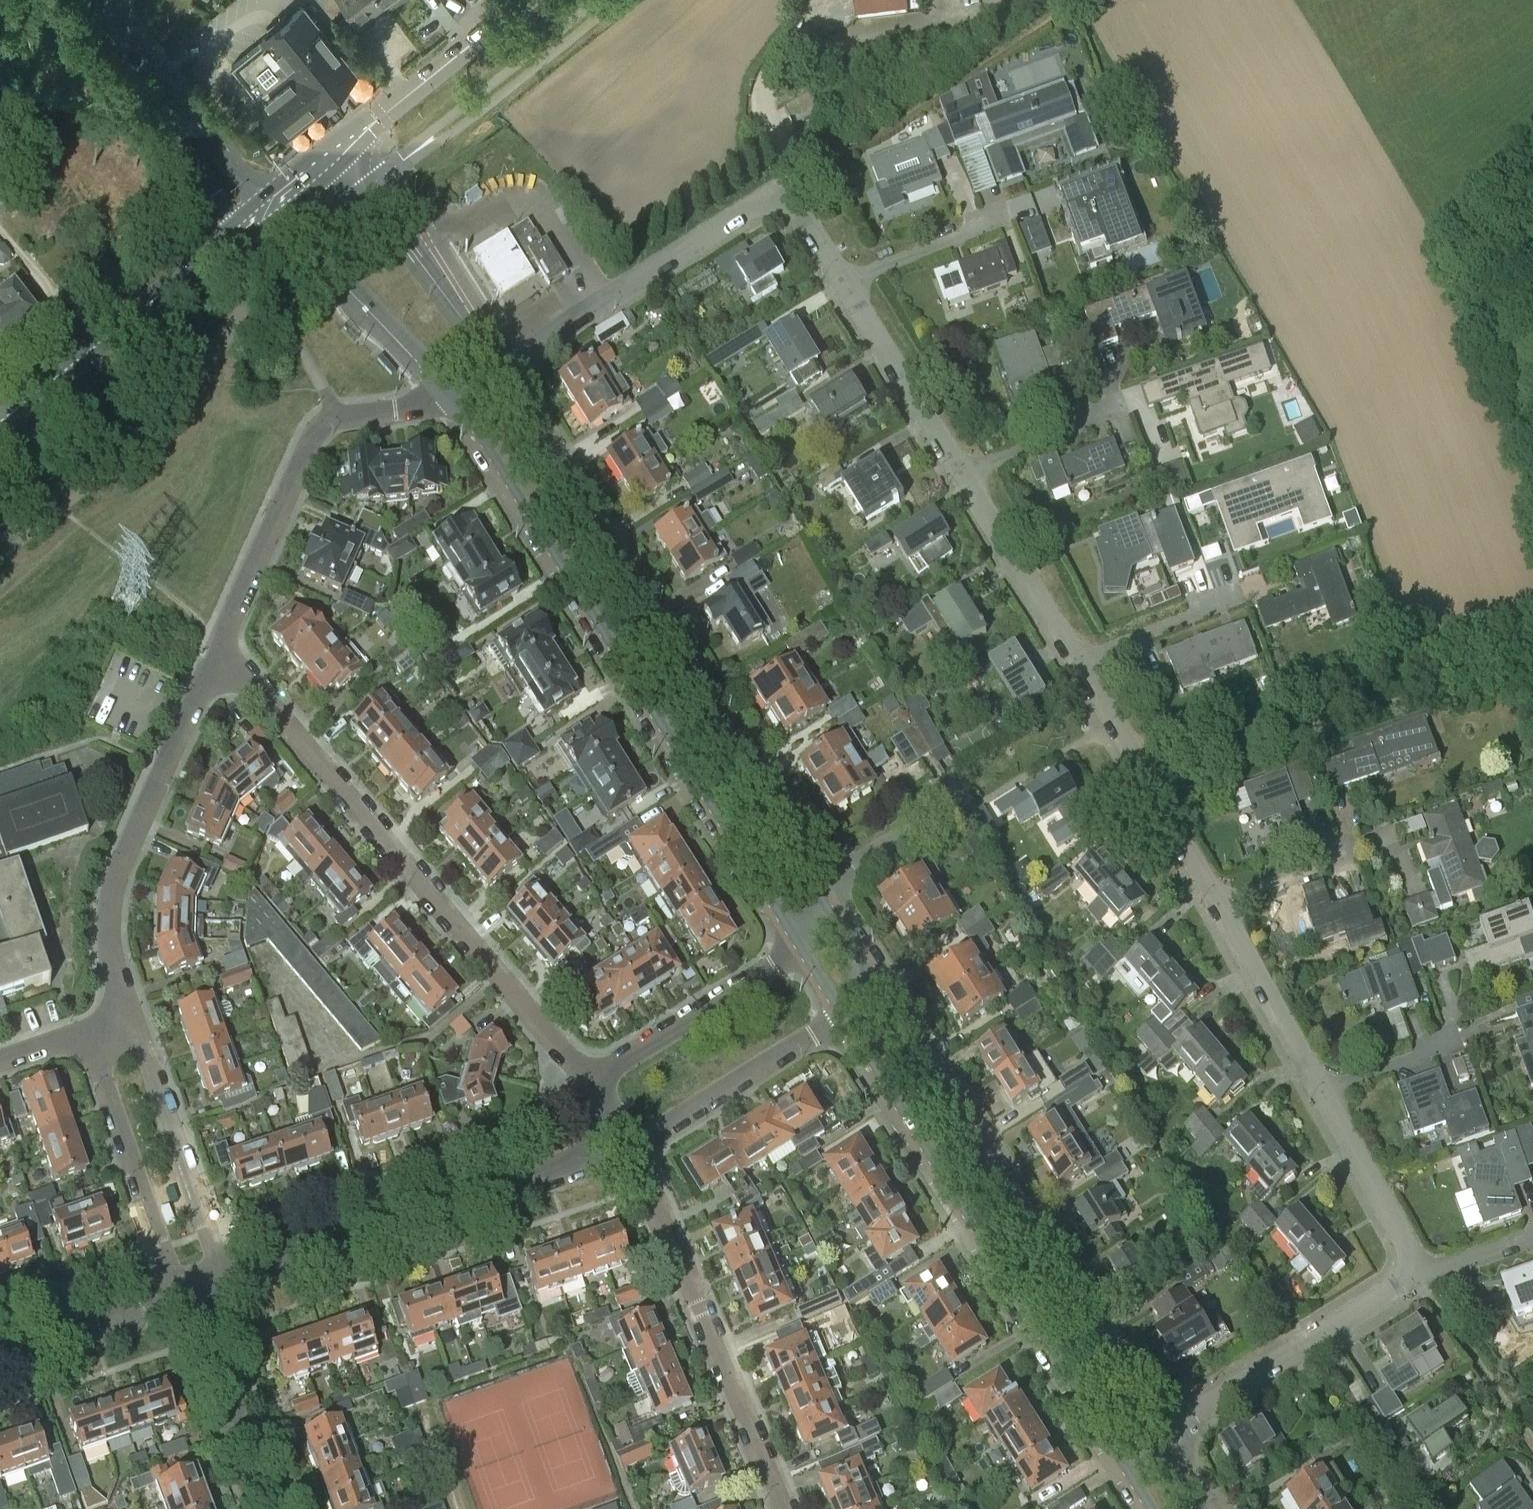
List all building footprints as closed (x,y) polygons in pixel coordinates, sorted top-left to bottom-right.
[(382,1),(381,0),(321,0),(332,14),(346,3),(358,19),(382,1)] [(907,19),(906,0),(852,0),(853,22),(907,19)] [(353,71),(303,6),(289,18),(285,14),(268,28),(271,32),(262,39),(263,40),(231,66),(257,97),(255,98),(288,139),(318,114),(316,111),(322,106),(317,100),(353,71)] [(948,124),(956,146),(984,136),(1001,182),(1024,174),(1012,142),(1064,124),(1076,155),(1096,147),(1074,87),(986,118),(973,82),(947,98),(955,121),(948,124)] [(811,96),(806,99),(786,112),(796,129),(822,114),(811,96)] [(923,137),(924,140),(870,159),(887,203),(943,182),(934,158),(949,151),(948,149),(956,146),(948,124),(923,137)] [(1082,254),(1105,246),(1108,254),(1106,254),(1108,258),(1111,257),(1109,253),(1142,241),(1117,174),(1061,195),(1082,254)] [(1040,221),(1021,228),(1031,254),(1050,247),(1040,221)] [(523,268),(530,264),(534,261),(542,275),(549,286),(565,275),(545,243),(542,245),(535,232),(534,233),(527,223),(507,235),(507,236),(513,246),(511,247),(523,268)] [(513,246),(507,236),(478,254),(505,297),(542,275),(534,261),(530,264),(523,268),(511,247),(513,246)] [(1008,283),(1006,278),(1017,274),(1006,243),(994,248),(995,253),(936,275),(944,298),(947,306),(969,298),(1008,283)] [(726,278),(739,269),(758,300),(779,287),(773,278),(784,270),(770,247),(753,258),(746,246),(717,264),(726,278)] [(712,271),(686,285),(693,296),(719,281),(712,271)] [(1187,274),(1086,312),(1099,349),(1119,342),(1115,331),(1160,315),(1164,317),(1160,325),(1167,344),(1194,334),(1185,309),(1198,304),(1187,274)] [(38,319),(13,287),(0,298),(0,349),(38,319)] [(1044,317),(1033,288),(1025,291),(1036,319),(1044,317)] [(622,317),(594,334),(601,345),(628,328),(622,317)] [(793,377),(800,388),(791,394),(792,395),(806,386),(806,387),(821,377),(824,375),(816,362),(819,360),(796,323),(769,339),(792,377),(793,377)] [(753,330),(706,360),(713,371),(761,342),(753,330)] [(998,346),(1004,364),(997,366),(1012,409),(1056,392),(1046,365),(1058,360),(1060,367),(1074,362),(1066,342),(1051,347),(1052,349),(1042,353),(1034,332),(998,346)] [(1219,362),(1143,389),(1150,407),(1188,394),(1192,406),(1193,406),(1197,417),(1196,418),(1203,438),(1226,430),(1229,438),(1247,431),(1243,420),(1246,419),(1248,414),(1246,406),(1240,404),(1235,406),(1228,385),(1271,370),(1263,347),(1219,362)] [(575,404),(607,384),(615,379),(606,365),(614,361),(606,349),(586,361),(587,362),(560,379),(575,404)] [(392,377),(396,373),(380,357),(376,361),(392,377)] [(635,405),(643,416),(665,403),(682,392),(672,377),(655,388),(657,391),(635,405)] [(869,407),(867,403),(853,380),(813,405),(810,407),(814,414),(813,421),(815,428),(820,432),(827,434),(833,433),(838,428),(839,425),(869,407)] [(616,398),(607,384),(575,404),(591,429),(631,405),(624,393),(616,398)] [(799,397),(755,425),(762,437),(806,409),(799,397)] [(665,403),(643,416),(651,426),(671,414),(665,403)] [(608,456),(623,481),(654,462),(645,448),(654,442),(647,432),(608,456)] [(1040,464),(1032,467),(1038,483),(1047,480),(1053,496),(1072,488),(1072,490),(1126,469),(1115,440),(1060,462),(1057,454),(1039,462),(1040,464)] [(402,459),(406,500),(422,499),(422,495),(437,494),(436,489),(446,488),(444,473),(434,474),(432,452),(402,457),(402,459)] [(750,468),(760,462),(756,455),(746,461),(750,468)] [(1211,493),(1216,506),(1217,506),(1221,504),(1238,550),(1257,543),(1250,521),(1299,503),(1307,526),(1327,519),(1311,473),(1315,471),(1316,471),(1312,458),(1211,493)] [(368,504),(381,503),(376,459),(348,462),(351,484),(341,485),(343,500),(353,499),(353,503),(368,501),(368,504)] [(381,503),(406,500),(402,459),(379,461),(378,459),(376,459),(381,503)] [(904,497),(881,460),(855,476),(862,488),(852,494),(868,520),(904,497)] [(662,476),(654,462),(623,481),(639,506),(679,481),(672,470),(662,476)] [(1179,464),(1156,472),(1165,498),(1188,491),(1179,464)] [(847,478),(840,467),(818,480),(818,481),(825,491),(847,478)] [(685,481),(692,492),(712,480),(705,468),(685,481)] [(712,480),(692,492),(699,503),(733,481),(726,471),(712,480)] [(1181,505),(1178,495),(1165,500),(1168,509),(1181,505)] [(1189,516),(1205,510),(1200,497),(1185,503),(1189,516)] [(702,540),(701,539),(716,529),(706,513),(701,517),(695,508),(655,533),(671,559),(702,540)] [(364,527),(379,533),(384,521),(363,512),(357,524),(364,527)] [(1166,553),(1174,573),(1195,566),(1175,512),(1155,520),(1154,517),(1139,523),(1137,518),(1117,526),(1120,535),(1097,544),(1105,563),(1119,557),(1123,569),(1166,553)] [(402,527),(409,538),(431,524),(424,514),(402,527)] [(936,514),(895,540),(909,563),(920,556),(930,570),(953,553),(945,541),(950,537),(936,514)] [(485,544),(476,530),(480,528),(473,517),(434,542),(449,566),(485,544)] [(387,547),(379,533),(364,527),(357,524),(356,528),(354,527),(349,538),(326,527),(321,538),(316,536),(310,549),(351,568),(361,546),(369,550),(369,549),(379,553),(387,547)] [(399,544),(408,538),(409,538),(402,527),(393,533),(399,544)] [(873,557),(893,545),(885,532),(865,544),(873,557)] [(408,538),(399,544),(386,553),(394,565),(416,551),(408,538)] [(710,553),(702,540),(671,559),(687,583),(726,558),(720,547),(710,553)] [(500,568),(485,544),(449,566),(464,591),(500,568)] [(752,545),(733,557),(740,569),(760,557),(752,545)] [(1207,565),(1223,559),(1218,547),(1203,553),(1205,561),(1207,565)] [(351,568),(310,549),(304,563),(309,565),(304,575),(341,592),(351,568)] [(1266,630),(1282,624),(1327,608),(1334,628),(1356,619),(1337,567),(1341,565),(1336,551),(1294,567),(1299,581),(1302,580),(1306,591),(1274,603),(1273,599),(1257,605),(1266,630)] [(728,578),(736,590),(735,591),(734,590),(712,604),(712,605),(703,611),(713,626),(722,620),(740,649),(762,636),(742,603),(767,587),(760,575),(753,563),(728,578)] [(503,566),(500,568),(464,591),(480,617),(520,592),(503,566)] [(928,612),(922,601),(898,616),(911,637),(934,623),(943,637),(950,632),(961,649),(987,633),(961,591),(928,612)] [(340,604),(350,609),(360,613),(366,602),(345,593),(340,604)] [(403,594),(388,603),(395,615),(410,605),(403,594)] [(366,602),(360,613),(369,617),(374,605),(366,602)] [(350,609),(340,604),(332,611),(339,618),(350,609)] [(270,638),(289,660),(323,630),(314,620),(308,625),(292,606),(279,617),(286,624),(270,638)] [(512,668),(552,643),(537,619),(497,643),(512,668)] [(820,624),(785,645),(793,658),(828,637),(820,624)] [(1167,653),(1178,682),(1182,692),(1215,679),(1211,669),(1234,661),(1236,667),(1258,659),(1245,624),(1167,653)] [(339,649),(323,630),(289,660),(290,661),(293,658),(307,676),(339,649)] [(394,666),(413,650),(407,639),(387,656),(394,666)] [(422,655),(429,667),(452,654),(444,641),(422,655)] [(560,656),(552,643),(512,668),(528,692),(564,669),(557,658),(560,656)] [(452,654),(429,667),(437,679),(473,656),(466,645),(452,654)] [(1016,645),(990,661),(1021,711),(1047,695),(1016,645)] [(339,649),(307,676),(324,696),(336,687),(339,691),(365,669),(346,647),(341,651),(339,649)] [(413,650),(394,666),(402,675),(420,660),(413,650)] [(768,709),(770,712),(810,687),(809,685),(807,686),(792,663),(767,678),(766,677),(751,686),(766,710),(768,709)] [(579,694),(573,684),(576,681),(569,670),(566,673),(564,669),(528,692),(544,718),(571,701),(570,699),(579,694)] [(437,687),(426,696),(433,704),(444,695),(437,687)] [(825,711),(810,687),(770,712),(785,736),(825,711)] [(349,725),(366,745),(398,719),(403,715),(386,694),(349,725)] [(836,723),(856,711),(849,699),(829,711),(836,723)] [(943,746),(929,720),(917,699),(904,706),(917,727),(932,752),(943,746)] [(481,705),(469,713),(477,725),(489,717),(481,705)] [(856,711),(836,723),(843,735),(863,722),(856,711)] [(414,738),(398,719),(366,745),(373,754),(370,756),(380,767),(414,738)] [(461,720),(452,727),(459,735),(467,728),(461,720)] [(575,768),(615,744),(600,720),(560,744),(575,768)] [(1363,755),(1327,768),(1335,790),(1381,773),(1380,769),(1408,759),(1412,771),(1439,762),(1423,720),(1359,743),(1363,755)] [(251,732),(247,736),(260,751),(271,742),(258,727),(251,732)] [(905,735),(920,760),(932,752),(917,727),(905,735)] [(502,746),(510,758),(532,744),(525,732),(502,746)] [(848,734),(800,764),(814,788),(817,787),(819,790),(857,767),(865,762),(848,734)] [(920,760),(905,735),(893,742),(909,767),(920,760)] [(414,738),(380,767),(389,778),(392,776),(397,782),(429,756),(414,738)] [(532,744),(510,758),(517,770),(539,756),(532,744)] [(616,746),(615,744),(575,768),(591,793),(627,771),(626,769),(630,767),(623,757),(620,759),(613,748),(616,746)] [(250,748),(241,755),(238,755),(232,759),(232,763),(231,764),(254,793),(259,789),(263,794),(269,795),(278,787),(279,782),(283,778),(277,771),(273,775),(250,748)] [(472,762),(480,772),(502,753),(500,750),(487,749),(472,762)] [(884,749),(865,753),(868,768),(887,763),(884,749)] [(502,753),(480,772),(488,782),(509,764),(502,753)] [(447,777),(429,756),(397,782),(416,804),(447,777)] [(238,806),(254,793),(231,764),(223,771),(219,770),(214,775),(214,778),(208,783),(238,806)] [(1284,770),(1285,774),(1246,788),(1259,825),(1282,816),(1286,830),(1303,824),(1293,796),(1311,789),(1302,764),(1284,770)] [(1518,772),(1514,764),(1502,768),(1505,777),(1518,772)] [(17,773),(0,779),(0,807),(36,795),(31,780),(41,776),(38,766),(17,773)] [(862,774),(857,767),(819,790),(834,814),(848,805),(847,804),(873,788),(864,773),(862,774)] [(70,782),(69,783),(64,768),(41,776),(31,780),(36,795),(0,807),(0,863),(5,861),(5,859),(87,831),(70,782)] [(607,819),(647,794),(638,779),(634,782),(627,771),(591,793),(607,819)] [(1076,799),(1062,774),(1012,805),(1023,822),(1039,812),(1043,819),(1065,806),(1075,822),(1059,834),(1068,845),(1091,827),(1073,801),(1076,799)] [(1485,798),(1504,791),(1500,781),(1482,788),(1485,798)] [(230,825),(238,806),(208,783),(205,790),(202,791),(199,799),(200,802),(196,811),(230,825)] [(549,785),(534,795),(541,806),(556,797),(549,785)] [(526,790),(515,799),(521,807),(532,798),(526,790)] [(1003,817),(1015,809),(1012,805),(1022,799),(1017,791),(995,805),(1003,817)] [(288,794),(273,807),(280,816),(296,803),(288,794)] [(472,799),(437,829),(454,849),(482,826),(489,820),(472,799)] [(1481,870),(1478,863),(1479,863),(1492,865),(1500,855),(1496,843),(1483,841),(1475,851),(1474,851),(1457,805),(1425,817),(1433,839),(1430,840),(1431,842),(1421,845),(1428,864),(1430,864),(1434,873),(1428,875),(1436,895),(1430,897),(1429,896),(1405,905),(1414,929),(1438,921),(1435,913),(1453,906),(1451,900),(1473,892),(1477,905),(1506,894),(1501,882),(1489,887),(1483,870),(1481,870)] [(220,848),(230,825),(196,811),(195,813),(192,813),(189,820),(191,823),(186,832),(220,848)] [(264,814),(259,821),(268,827),(274,822),(264,814)] [(279,844),(294,862),(324,836),(317,828),(314,828),(307,820),(292,833),(282,820),(270,831),(266,838),(279,844)] [(268,827),(259,821),(253,828),(264,835),(268,827)] [(678,849),(677,847),(678,845),(673,837),(671,837),(670,837),(662,825),(630,845),(646,870),(678,849)] [(482,826),(454,849),(462,859),(459,861),(466,870),(497,844),(482,826)] [(576,857),(598,842),(591,832),(569,845),(576,857)] [(554,833),(536,848),(544,858),(562,842),(554,833)] [(332,845),(324,836),(294,862),(309,880),(337,856),(331,848),(332,845)] [(497,844),(466,870),(478,883),(481,881),(488,890),(516,866),(497,844)] [(686,862),(678,849),(646,870),(661,894),(694,874),(693,872),(694,870),(689,862),(686,862)] [(565,850),(557,857),(565,866),(573,859),(565,850)] [(1078,876),(1100,900),(1124,879),(1103,855),(1078,876)] [(324,898),(355,873),(348,865),(345,865),(337,856),(309,880),(324,898)] [(245,878),(250,867),(227,857),(222,869),(245,878)] [(938,897),(930,883),(941,877),(929,858),(905,873),(910,881),(899,888),(899,887),(882,897),(897,921),(899,919),(902,923),(942,898),(940,896),(938,897)] [(5,861),(0,863),(0,1000),(49,983),(38,950),(46,948),(18,867),(9,871),(5,861)] [(171,865),(166,876),(163,877),(160,884),(161,887),(195,902),(202,887),(208,890),(216,870),(199,863),(194,875),(171,865)] [(1061,867),(1037,887),(1046,897),(1069,878),(1061,867)] [(363,882),(355,873),(324,898),(341,917),(335,922),(341,929),(357,916),(352,909),(370,894),(362,885),(363,882)] [(709,898),(708,896),(709,894),(704,886),(702,886),(694,874),(661,894),(676,919),(679,917),(709,898)] [(255,885),(261,891),(270,885),(264,878),(255,885)] [(1124,879),(1100,900),(1086,912),(1098,926),(1112,915),(1124,929),(1134,920),(1131,916),(1145,904),(1124,879)] [(521,903),(507,915),(514,923),(513,925),(518,932),(521,932),(523,934),(555,906),(532,880),(514,895),(521,903)] [(584,881),(575,888),(582,896),(591,888),(584,881)] [(1324,886),(1303,893),(1310,912),(1308,912),(1320,947),(1375,928),(1365,899),(1333,910),(1324,886)] [(195,903),(195,902),(161,887),(161,888),(158,895),(158,899),(154,902),(154,909),(158,913),(157,920),(194,922),(195,903)] [(247,949),(268,942),(285,927),(254,891),(249,892),(244,942),(247,949)] [(610,894),(601,899),(605,906),(614,901),(610,894)] [(276,910),(284,902),(279,896),(270,903),(276,910)] [(717,910),(709,898),(679,917),(704,957),(715,950),(714,949),(733,938),(724,923),(723,920),(723,918),(719,910),(717,910)] [(956,921),(942,898),(902,923),(916,947),(956,921)] [(290,909),(284,902),(276,910),(282,916),(290,909)] [(555,906),(523,934),(526,937),(525,940),(531,946),(534,947),(537,951),(569,923),(555,906)] [(1467,956),(1474,976),(1527,958),(1528,960),(1532,958),(1532,910),(1532,906),(1483,924),(1491,947),(1467,956)] [(643,908),(635,914),(642,924),(650,918),(643,908)] [(966,934),(987,921),(980,910),(959,922),(966,934)] [(635,928),(642,924),(635,914),(628,918),(635,928)] [(607,917),(597,925),(604,933),(613,925),(607,917)] [(158,952),(194,941),(194,942),(203,942),(203,922),(194,922),(157,920),(157,929),(154,931),(154,938),(157,941),(156,946),(158,952)] [(381,961),(410,937),(403,929),(400,930),(393,921),(375,937),(368,929),(350,944),(372,971),(382,963),(381,961)] [(966,934),(972,943),(966,947),(969,953),(948,966),(947,965),(931,975),(946,999),(948,997),(950,1002),(991,977),(989,974),(987,975),(980,963),(987,959),(990,950),(983,940),(994,933),(987,921),(966,934)] [(569,923),(537,951),(539,953),(538,955),(544,962),(547,962),(553,969),(583,943),(585,941),(569,923)] [(618,926),(610,932),(617,942),(625,936),(618,926)] [(653,936),(633,949),(635,953),(655,985),(658,984),(659,985),(666,981),(666,978),(676,972),(663,952),(676,944),(665,926),(652,934),(653,936)] [(293,936),(285,927),(268,942),(276,951),(293,936)] [(302,940),(308,947),(316,940),(310,933),(302,940)] [(300,946),(293,936),(276,951),(283,960),(300,946)] [(326,955),(337,946),(329,936),(311,951),(319,961),(326,955)] [(396,980),(423,957),(417,950),(418,946),(410,937),(381,961),(382,963),(372,971),(388,989),(398,981),(396,980)] [(1423,938),(1412,942),(1421,967),(1422,969),(1432,965),(1434,969),(1456,961),(1447,937),(1425,945),(1423,938)] [(1094,971),(1120,949),(1111,938),(1085,960),(1094,971)] [(158,952),(160,955),(158,957),(161,965),(163,966),(167,976),(202,964),(194,942),(194,941),(158,952)] [(1407,972),(1421,967),(1412,942),(1412,941),(1397,946),(1399,950),(1367,961),(1370,970),(1339,981),(1349,1009),(1380,998),(1386,1015),(1419,1003),(1407,972)] [(601,942),(593,947),(600,956),(608,951),(601,942)] [(240,943),(227,943),(230,953),(242,949),(240,943)] [(1128,964),(1151,991),(1175,971),(1152,944),(1128,964)] [(308,955),(300,946),(283,960),(291,969),(308,955)] [(633,949),(614,961),(616,965),(636,997),(639,995),(641,997),(648,993),(648,990),(655,985),(635,953),(633,949)] [(1120,949),(1094,971),(1102,980),(1128,958),(1120,949)] [(222,961),(226,973),(247,965),(243,953),(222,961)] [(316,964),(308,955),(291,969),(299,979),(316,964)] [(326,955),(319,961),(327,970),(333,964),(326,955)] [(412,998),(440,974),(434,966),(431,966),(423,957),(396,980),(398,981),(388,989),(403,1007),(413,999),(412,998)] [(614,961),(594,973),(597,977),(617,1009),(620,1008),(622,1009),(629,1004),(629,1002),(636,997),(616,965),(614,961)] [(324,973),(316,964),(299,979),(307,988),(324,973)] [(574,971),(579,978),(588,973),(583,965),(574,971)] [(694,975),(689,967),(682,972),(687,980),(694,975)] [(249,969),(220,979),(224,991),(253,980),(249,969)] [(1197,998),(1175,971),(1151,991),(1163,1005),(1152,1014),(1162,1027),(1163,1027),(1197,998)] [(332,983),(324,973),(307,988),(314,997),(332,983)] [(422,1023),(429,1031),(450,1014),(443,1006),(456,996),(448,987),(449,984),(440,974),(412,998),(413,999),(428,1018),(422,1023)] [(597,977),(574,991),(584,1007),(586,1006),(588,1009),(596,1021),(602,1017),(604,1019),(616,1012),(616,1010),(617,1009),(597,977)] [(1005,999),(991,977),(950,1002),(965,1025),(1005,999)] [(314,997),(322,1006),(339,992),(332,983),(314,997)] [(1007,1000),(1016,1013),(1035,1000),(1037,999),(1029,986),(1007,1000)] [(347,1001),(339,992),(322,1006),(330,1015),(347,1001)] [(1056,1004),(1048,992),(1037,999),(1045,1011),(1056,1004)] [(371,994),(357,1006),(362,1011),(376,999),(371,994)] [(179,1010),(183,1021),(181,1024),(185,1035),(222,1022),(229,1019),(232,1013),(229,1006),(224,1004),(217,1006),(214,998),(179,1010)] [(278,1000),(266,1004),(273,1025),(285,1021),(278,1000)] [(1035,1000),(1016,1013),(1023,1024),(1043,1012),(1035,1000)] [(355,1010),(347,1001),(330,1015),(338,1025),(355,1010)] [(1517,1044),(1532,1088),(1532,1008),(1520,1013),(1530,1039),(1517,1044)] [(363,1019),(355,1010),(338,1025),(346,1034),(363,1019)] [(450,1027),(454,1032),(460,1027),(465,1032),(471,1027),(462,1016),(450,1027)] [(277,1037),(298,1029),(294,1018),(285,1021),(273,1025),(277,1037)] [(370,1029),(363,1019),(346,1034),(353,1043),(370,1029)] [(229,1043),(222,1022),(185,1035),(188,1045),(191,1046),(194,1055),(229,1043)] [(258,1026),(260,1033),(270,1030),(267,1022),(258,1026)] [(1137,1037),(1150,1053),(1170,1036),(1163,1027),(1162,1027),(1155,1033),(1150,1026),(1137,1037)] [(298,1029),(277,1037),(281,1048),(302,1041),(298,1029)] [(382,1042),(370,1029),(353,1043),(361,1052),(382,1042)] [(272,1038),(270,1030),(260,1033),(263,1041),(272,1038)] [(1170,1036),(1150,1053),(1135,1066),(1145,1078),(1161,1065),(1167,1072),(1185,1065),(1198,1081),(1224,1058),(1202,1032),(1182,1049),(1170,1036)] [(463,1068),(494,1077),(498,1062),(508,1054),(490,1033),(474,1047),(469,1046),(463,1068)] [(998,1080),(1023,1064),(1006,1036),(980,1051),(988,1063),(986,1064),(994,1077),(996,1076),(998,1080)] [(302,1041),(281,1048),(285,1059),(306,1052),(302,1041)] [(237,1066),(229,1043),(194,1055),(198,1066),(196,1069),(200,1079),(237,1066)] [(306,1052),(285,1059),(289,1071),(310,1063),(306,1052)] [(382,1057),(384,1063),(385,1063),(385,1064),(399,1059),(396,1052),(382,1057)] [(382,1057),(360,1064),(362,1071),(384,1063),(382,1057)] [(1246,1084),(1224,1058),(1198,1081),(1220,1106),(1246,1084)] [(1453,1063),(1460,1083),(1470,1079),(1463,1059),(1453,1063)] [(310,1063),(289,1071),(293,1082),(314,1075),(310,1063)] [(1023,1064),(998,1080),(1015,1107),(1029,1098),(1032,1102),(1042,1096),(1039,1092),(1040,1091),(1023,1064)] [(1059,1081),(1067,1094),(1080,1086),(1093,1077),(1086,1065),(1059,1081)] [(237,1066),(200,1079),(204,1090),(207,1091),(211,1102),(217,1100),(218,1104),(222,1106),(224,1113),(243,1107),(256,1099),(250,1080),(245,1078),(242,1078),(237,1066)] [(490,1092),(494,1077),(463,1068),(459,1082),(447,1082),(436,1086),(445,1109),(456,1104),(453,1095),(460,1092),(462,1093),(469,1112),(494,1103),(490,1092)] [(1490,1131),(1483,1111),(1477,1092),(1468,1095),(1451,1101),(1440,1072),(1406,1084),(1412,1101),(1405,1105),(1409,1117),(1417,1114),(1423,1133),(1447,1124),(1453,1144),(1490,1131)] [(344,1099),(335,1073),(323,1077),(332,1103),(344,1099)] [(32,1114),(66,1102),(62,1091),(58,1090),(55,1080),(22,1091),(25,1101),(27,1100),(32,1114)] [(396,1096),(408,1131),(410,1130),(413,1132),(420,1130),(421,1126),(432,1123),(419,1088),(396,1096)] [(273,1092),(276,1101),(284,1099),(281,1089),(273,1092)] [(330,1158),(322,1135),(335,1130),(329,1113),(331,1113),(323,1090),(307,1096),(307,1121),(309,1120),(309,1126),(294,1131),(307,1169),(319,1165),(320,1161),(330,1158)] [(7,1096),(16,1119),(27,1115),(19,1092),(7,1096)] [(791,1138),(800,1133),(822,1119),(815,1107),(816,1104),(811,1096),(807,1096),(806,1094),(777,1112),(776,1113),(791,1138)] [(399,1134),(408,1131),(396,1096),(372,1104),(385,1142),(398,1138),(399,1134)] [(376,1145),(385,1142),(372,1104),(360,1108),(358,1101),(343,1106),(350,1126),(355,1124),(363,1147),(373,1143),(376,1145)] [(70,1113),(66,1102),(32,1114),(39,1136),(71,1125),(67,1115),(70,1113)] [(260,1103),(252,1108),(256,1118),(264,1115),(260,1103)] [(1198,1142),(1218,1125),(1204,1109),(1185,1126),(1198,1142)] [(791,1138),(776,1113),(777,1112),(775,1110),(748,1127),(768,1160),(794,1144),(791,1138)] [(1045,1160),(1077,1141),(1086,1135),(1077,1121),(1067,1126),(1060,1115),(1029,1134),(1045,1160)] [(1228,1142),(1251,1169),(1273,1150),(1250,1122),(1228,1142)] [(1515,1130),(1528,1168),(1532,1166),(1532,1130),(1531,1124),(1515,1130)] [(47,1159),(80,1147),(77,1137),(75,1137),(71,1125),(39,1136),(47,1159)] [(1218,1125),(1198,1142),(1192,1148),(1201,1158),(1227,1136),(1218,1125)] [(745,1174),(768,1160),(748,1127),(722,1143),(723,1146),(742,1176),(743,1176),(745,1174)] [(297,1172),(307,1169),(294,1131),(272,1139),(284,1174),(295,1170),(297,1172)] [(1094,1174),(1098,1180),(1125,1164),(1117,1153),(1103,1162),(1086,1135),(1077,1141),(1045,1160),(1061,1185),(1084,1171),(1089,1178),(1094,1174)] [(275,1177),(284,1174),(272,1139),(249,1147),(263,1184),(274,1180),(275,1177)] [(815,1139),(796,1151),(803,1161),(821,1150),(815,1139)] [(1521,1212),(1505,1168),(1518,1164),(1509,1139),(1496,1144),(1498,1150),(1464,1162),(1486,1225),(1521,1212)] [(827,1162),(842,1187),(875,1166),(874,1165),(875,1162),(870,1154),(867,1154),(859,1142),(827,1162)] [(752,1191),(743,1176),(742,1176),(723,1146),(722,1143),(688,1165),(701,1186),(703,1185),(706,1191),(722,1181),(741,1210),(749,1205),(758,1200),(752,1191)] [(252,1188),(263,1184),(249,1147),(228,1154),(225,1145),(212,1149),(220,1172),(231,1168),(239,1190),(249,1186),(252,1188)] [(85,1158),(80,1147),(47,1159),(52,1172),(50,1173),(53,1183),(87,1171),(83,1161),(85,1158)] [(1296,1176),(1273,1150),(1251,1169),(1261,1182),(1251,1190),(1263,1204),(1296,1176)] [(1419,1165),(1428,1162),(1424,1153),(1416,1156),(1419,1165)] [(805,1172),(805,1173),(822,1162),(817,1154),(799,1163),(805,1172)] [(796,1177),(805,1172),(799,1163),(799,1162),(790,1167),(796,1177)] [(1094,1239),(1122,1222),(1113,1207),(1122,1202),(1112,1186),(1131,1174),(1125,1164),(1098,1180),(1097,1181),(1105,1193),(1077,1211),(1094,1239)] [(882,1178),(875,1166),(842,1187),(857,1211),(890,1190),(889,1190),(890,1186),(885,1179),(882,1178)] [(22,1178),(11,1182),(14,1190),(25,1187),(22,1178)] [(758,1200),(759,1202),(765,1198),(759,1187),(752,1191),(758,1200)] [(33,1209),(47,1204),(57,1200),(53,1188),(29,1196),(30,1200),(33,1209)] [(857,1211),(873,1237),(906,1216),(905,1214),(906,1212),(901,1204),(898,1203),(890,1190),(857,1211)] [(73,1203),(84,1200),(82,1192),(71,1195),(73,1203)] [(920,1196),(909,1203),(914,1210),(924,1203),(920,1196)] [(762,1207),(759,1202),(758,1200),(749,1205),(753,1212),(762,1207)] [(76,1211),(88,1245),(99,1241),(101,1237),(111,1234),(100,1202),(76,1211)] [(1269,1215),(1260,1203),(1240,1219),(1250,1231),(1269,1215)] [(79,1248),(88,1245),(76,1211),(65,1215),(60,1204),(48,1208),(47,1204),(33,1209),(41,1231),(52,1227),(49,1220),(54,1219),(64,1250),(75,1246),(79,1248)] [(1302,1259),(1324,1239),(1300,1211),(1277,1230),(1302,1259)] [(21,1230),(0,1237),(0,1242),(10,1271),(20,1268),(21,1265),(32,1261),(30,1255),(47,1249),(34,1214),(17,1219),(21,1230)] [(1269,1215),(1250,1231),(1245,1234),(1254,1245),(1278,1225),(1269,1215)] [(717,1231),(720,1238),(719,1240),(722,1247),(724,1247),(727,1254),(764,1240),(769,1238),(764,1227),(759,1229),(753,1216),(717,1231)] [(908,1220),(906,1216),(873,1237),(869,1239),(875,1248),(869,1257),(868,1258),(878,1274),(862,1284),(868,1295),(894,1279),(885,1264),(917,1244),(909,1231),(911,1230),(911,1228),(907,1221),(908,1220)] [(809,1231),(814,1239),(824,1234),(820,1225),(809,1231)] [(618,1229),(607,1233),(606,1230),(594,1234),(606,1270),(629,1262),(618,1229)] [(582,1278),(606,1270),(594,1234),(581,1238),(582,1242),(571,1245),(582,1278)] [(824,1234),(814,1239),(818,1248),(828,1242),(824,1234)] [(804,1250),(814,1245),(809,1236),(800,1241),(804,1250)] [(1346,1265),(1324,1239),(1302,1259),(1323,1284),(1346,1265)] [(769,1252),(764,1240),(727,1254),(730,1260),(728,1263),(731,1270),(734,1270),(737,1277),(773,1263),(778,1261),(774,1250),(769,1252)] [(10,1271),(0,1242),(0,1275),(10,1271)] [(1132,1250),(1110,1264),(1128,1292),(1154,1276),(1153,1274),(1157,1270),(1150,1260),(1163,1251),(1158,1242),(1136,1256),(1132,1250)] [(560,1286),(582,1278),(571,1245),(561,1249),(560,1246),(548,1250),(560,1286)] [(818,1253),(814,1245),(804,1250),(808,1258),(818,1253)] [(1237,1258),(1230,1246),(1210,1258),(1218,1270),(1237,1258)] [(536,1294),(560,1286),(548,1250),(536,1255),(536,1257),(525,1261),(536,1294)] [(737,1277),(739,1283),(738,1285),(741,1293),(744,1293),(746,1300),(783,1285),(787,1283),(783,1273),(778,1275),(773,1263),(737,1277)] [(1200,1264),(1180,1277),(1187,1289),(1207,1277),(1200,1264)] [(1504,1279),(1518,1319),(1518,1320),(1532,1314),(1532,1268),(1504,1279)] [(916,1304),(923,1315),(955,1295),(954,1294),(956,1291),(951,1283),(947,1282),(940,1271),(901,1295),(909,1309),(916,1304)] [(479,1274),(467,1278),(479,1314),(494,1309),(496,1317),(504,1315),(506,1319),(522,1314),(510,1277),(494,1282),(491,1273),(480,1277),(479,1274)] [(478,1314),(479,1314),(466,1278),(451,1283),(452,1286),(445,1289),(456,1322),(457,1322),(460,1333),(471,1329),(470,1326),(481,1322),(478,1314)] [(877,1307),(898,1295),(891,1284),(871,1297),(877,1307)] [(788,1298),(783,1285),(746,1300),(749,1306),(748,1308),(751,1316),(753,1316),(756,1323),(798,1305),(794,1296),(788,1298)] [(637,1287),(613,1295),(618,1308),(641,1300),(637,1287)] [(433,1330),(456,1322),(445,1289),(434,1293),(433,1290),(421,1294),(433,1330)] [(1158,1336),(1166,1349),(1164,1350),(1173,1364),(1173,1363),(1175,1365),(1190,1356),(1192,1358),(1205,1350),(1204,1347),(1213,1342),(1214,1345),(1227,1337),(1218,1321),(1207,1327),(1184,1290),(1156,1307),(1169,1328),(1158,1336)] [(838,1292),(816,1301),(793,1311),(798,1323),(843,1304),(838,1292)] [(410,1338),(433,1330),(421,1294),(410,1298),(410,1301),(391,1307),(399,1329),(406,1326),(410,1338)] [(960,1303),(955,1295),(923,1315),(939,1341),(971,1321),(967,1314),(968,1311),(963,1303),(960,1303)] [(607,1309),(595,1314),(598,1322),(610,1318),(607,1309)] [(586,1326),(598,1322),(595,1314),(583,1318),(586,1326)] [(628,1351),(663,1336),(658,1324),(655,1325),(651,1315),(618,1328),(628,1351)] [(365,1317),(354,1320),(352,1317),(339,1322),(352,1358),(376,1350),(365,1317)] [(971,1321),(939,1341),(954,1365),(986,1345),(979,1334),(981,1332),(976,1323),(972,1323),(971,1321)] [(1419,1321),(1380,1345),(1398,1375),(1423,1359),(1424,1360),(1437,1352),(1419,1321)] [(330,1366),(352,1358),(339,1322),(329,1326),(329,1329),(318,1333),(330,1366)] [(801,1326),(778,1336),(782,1346),(805,1337),(801,1326)] [(307,1374),(330,1366),(318,1333),(308,1336),(307,1333),(294,1338),(307,1374)] [(663,1336),(628,1351),(621,1354),(630,1376),(637,1373),(669,1359),(665,1348),(668,1347),(663,1336)] [(770,1356),(773,1364),(772,1365),(776,1373),(777,1373),(780,1379),(816,1363),(827,1359),(817,1336),(770,1356)] [(283,1382),(307,1374),(294,1338),(283,1341),(284,1345),(272,1349),(283,1382)] [(533,1346),(536,1356),(547,1352),(544,1343),(533,1346)] [(525,1359),(536,1356),(533,1346),(521,1350),(525,1359)] [(581,1348),(571,1352),(576,1361),(585,1357),(581,1348)] [(865,1370),(876,1365),(872,1356),(861,1362),(865,1370)] [(637,1373),(630,1376),(625,1378),(635,1400),(647,1395),(682,1380),(677,1369),(674,1370),(669,1359),(637,1373)] [(471,1367),(474,1377),(488,1373),(484,1363),(471,1367)] [(780,1379),(783,1386),(782,1388),(785,1395),(787,1395),(789,1401),(838,1381),(834,1371),(821,1376),(816,1363),(780,1379)] [(876,1365),(865,1370),(870,1379),(879,1374),(876,1365)] [(461,1382),(474,1377),(471,1367),(458,1372),(461,1382)] [(407,1386),(414,1406),(427,1401),(417,1373),(404,1378),(407,1386)] [(947,1373),(913,1394),(919,1404),(953,1383),(947,1373)] [(984,1422),(988,1419),(1021,1399),(1018,1395),(1016,1396),(1012,1389),(1010,1388),(1008,1390),(1000,1376),(968,1397),(984,1422)] [(584,1381),(590,1394),(599,1390),(593,1377),(584,1381)] [(395,1390),(407,1386),(404,1378),(392,1383),(395,1390)] [(689,1405),(684,1393),(688,1392),(682,1380),(647,1395),(657,1419),(689,1405)] [(842,1390),(838,1381),(789,1401),(793,1409),(792,1411),(795,1418),(797,1418),(799,1425),(835,1410),(829,1396),(842,1390)] [(177,1420),(172,1404),(165,1385),(154,1389),(152,1387),(138,1392),(151,1429),(176,1421),(177,1420)] [(407,1386),(395,1390),(402,1411),(414,1406),(407,1386)] [(956,1386),(935,1400),(941,1410),(962,1397),(956,1386)] [(1386,1422),(1408,1409),(1395,1386),(1372,1400),(1386,1422)] [(599,1390),(590,1394),(595,1406),(604,1402),(599,1390)] [(353,1391),(340,1395),(343,1405),(349,1403),(356,1400),(353,1391)] [(128,1437),(151,1429),(138,1392),(129,1395),(128,1398),(116,1402),(128,1437)] [(331,1409),(332,1409),(343,1405),(340,1395),(328,1400),(331,1409)] [(315,1397),(292,1405),(296,1417),(319,1409),(315,1397)] [(1021,1400),(1021,1399),(988,1419),(1004,1446),(1037,1425),(1028,1411),(1029,1409),(1024,1400),(1021,1400)] [(1360,1408),(1378,1438),(1391,1430),(1386,1422),(1372,1400),(1360,1408)] [(1407,1421),(1433,1463),(1454,1450),(1445,1436),(1469,1421),(1457,1400),(1433,1415),(1429,1407),(1407,1421)] [(182,1401),(172,1404),(177,1420),(176,1421),(178,1425),(189,1421),(182,1401)] [(104,1445),(128,1437),(116,1402),(105,1406),(102,1404),(91,1408),(104,1445)] [(349,1403),(343,1405),(332,1409),(335,1418),(352,1412),(349,1403)] [(81,1453),(104,1445),(91,1408),(82,1411),(82,1414),(70,1418),(81,1453)] [(809,1448),(837,1436),(843,1450),(882,1434),(877,1423),(855,1432),(850,1431),(845,1433),(835,1410),(799,1425),(802,1431),(801,1433),(804,1442),(807,1442),(809,1448)] [(1267,1416),(1222,1443),(1242,1476),(1266,1461),(1261,1454),(1282,1440),(1267,1416)] [(628,1433),(633,1447),(646,1442),(667,1433),(661,1419),(628,1433)] [(306,1433),(310,1444),(307,1445),(312,1457),(347,1444),(339,1421),(306,1433)] [(1040,1425),(1037,1425),(1004,1446),(1020,1470),(1052,1449),(1044,1436),(1045,1433),(1040,1425)] [(1505,1440),(1512,1432),(1505,1426),(1498,1434),(1505,1440)] [(38,1429),(26,1433),(24,1432),(12,1436),(25,1473),(27,1472),(30,1479),(52,1472),(61,1499),(76,1494),(60,1446),(45,1451),(38,1429)] [(403,1449),(422,1441),(418,1430),(399,1437),(403,1449)] [(1313,1449),(1325,1440),(1319,1432),(1307,1440),(1313,1449)] [(1348,1434),(1312,1456),(1321,1471),(1357,1449),(1348,1434)] [(25,1473),(12,1436),(1,1440),(1,1442),(0,1442),(0,1478),(1,1481),(25,1473)] [(679,1471),(714,1456),(710,1445),(707,1447),(702,1436),(670,1450),(679,1471)] [(403,1449),(399,1437),(391,1440),(395,1451),(403,1449)] [(610,1442),(616,1455),(625,1450),(619,1438),(610,1442)] [(185,1440),(160,1448),(164,1462),(189,1454),(185,1440)] [(870,1489),(870,1490),(875,1488),(870,1477),(865,1479),(859,1465),(865,1462),(864,1459),(883,1451),(878,1440),(824,1462),(830,1477),(823,1480),(826,1487),(825,1489),(828,1497),(830,1498),(833,1504),(870,1489)] [(403,1449),(407,1460),(426,1453),(422,1441),(403,1449)] [(633,1447),(625,1450),(616,1455),(623,1470),(653,1458),(646,1442),(633,1447)] [(356,1467),(347,1444),(312,1457),(316,1469),(319,1468),(323,1479),(356,1467)] [(403,1449),(395,1451),(400,1463),(407,1460),(403,1449)] [(1052,1449),(1020,1470),(1034,1493),(1066,1473),(1059,1462),(1061,1459),(1055,1450),(1052,1450),(1052,1449)] [(137,1457),(140,1467),(149,1464),(145,1454),(137,1457)] [(934,1460),(947,1482),(957,1476),(945,1454),(934,1460)] [(917,1461),(922,1470),(933,1463),(927,1455),(917,1461)] [(714,1456),(679,1471),(668,1476),(673,1490),(675,1493),(676,1494),(678,1495),(682,1496),(685,1497),(689,1495),(722,1482),(717,1470),(720,1469),(714,1456)] [(80,1457),(68,1461),(76,1484),(88,1480),(80,1457)] [(132,1470),(140,1467),(137,1457),(128,1460),(132,1470)] [(938,1472),(933,1463),(922,1470),(927,1478),(938,1472)] [(1483,1504),(1479,1506),(1479,1508),(1532,1508),(1532,1504),(1504,1463),(1471,1487),(1483,1504)] [(323,1479),(327,1490),(325,1491),(329,1502),(364,1489),(356,1467),(323,1479)] [(203,1493),(202,1490),(204,1486),(202,1480),(198,1480),(195,1471),(170,1480),(166,1469),(130,1482),(134,1494),(156,1486),(164,1507),(203,1493)] [(1297,1508),(1324,1508),(1340,1499),(1324,1474),(1288,1496),(1297,1508)] [(961,1483),(957,1476),(947,1482),(951,1489),(961,1483)] [(364,1489),(329,1502),(332,1508),(382,1508),(379,1500),(383,1499),(385,1496),(380,1483),(364,1489)] [(8,1508),(0,1485),(0,1508),(5,1508),(8,1508)] [(870,1490),(870,1489),(833,1504),(835,1508),(884,1508),(880,1500),(875,1502),(870,1490)] [(1061,1508),(1073,1508),(1087,1500),(1081,1490),(1058,1504),(1061,1508)] [(443,1505),(438,1492),(416,1500),(419,1508),(431,1508),(443,1505)] [(203,1493),(164,1507),(160,1508),(211,1508),(212,1508),(210,1503),(206,1502),(203,1493)] [(123,1497),(113,1500),(116,1508),(127,1508),(123,1497)] [(945,1508),(952,1508),(956,1507),(952,1498),(942,1504),(945,1508)] [(670,1508),(696,1508),(692,1499),(670,1508)] [(1340,1499),(1324,1508),(1351,1508),(1349,1505),(1345,1508),(1340,1499)] [(416,1500),(408,1503),(410,1508),(419,1508),(416,1500)]
